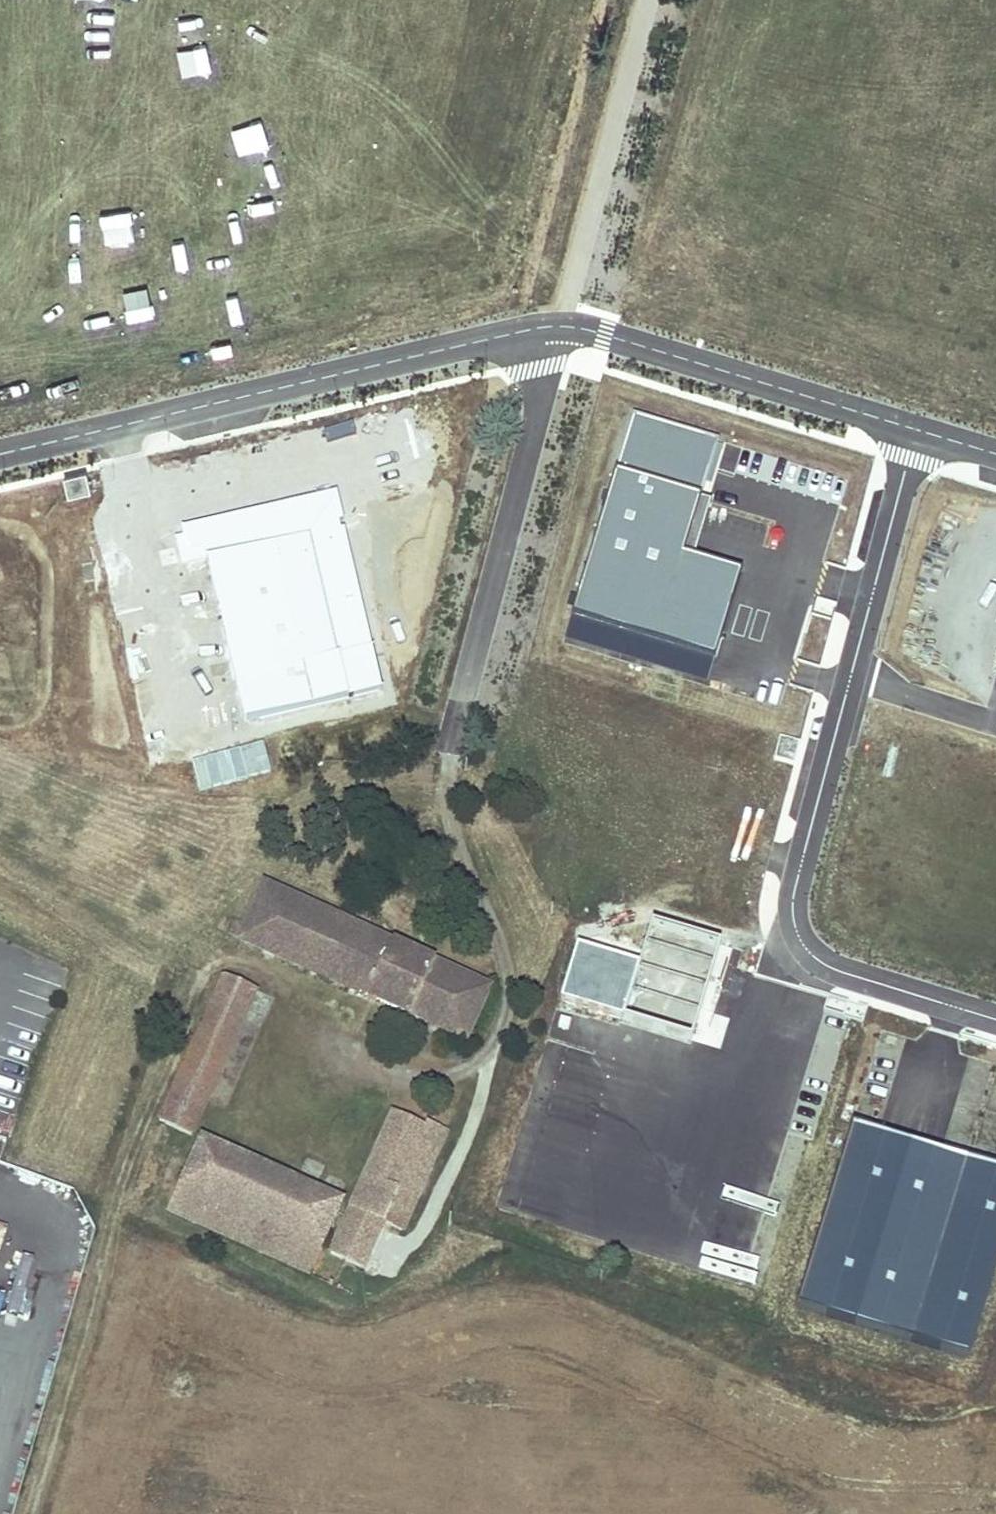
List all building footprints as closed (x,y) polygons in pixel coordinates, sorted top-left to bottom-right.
[(725,440),(631,413),(572,619),(715,660),(741,569),(692,555),(725,440)] [(336,494),(183,531),(190,561),(205,558),(245,726),(384,692),(336,494)] [(489,988),(265,885),(240,939),(466,1040),(489,988)] [(580,946),(564,996),(690,1035),(717,947),(653,927),(641,965),(580,946)] [(224,976),(158,1122),(188,1136),(256,989),(224,976)] [(394,1112),(330,1253),(360,1267),(376,1231),(397,1240),(447,1131),(427,1122),(424,1127),(394,1112)] [(856,1125),(800,1302),(971,1355),(995,1274),(995,1169),(856,1125)] [(308,1277),(321,1249),(342,1202),(204,1142),(170,1217),(308,1277)] [(34,1254),(0,1245),(0,1308),(18,1313),(34,1254)] [(308,1277),(316,1281),(330,1253),(321,1249),(308,1277)]
